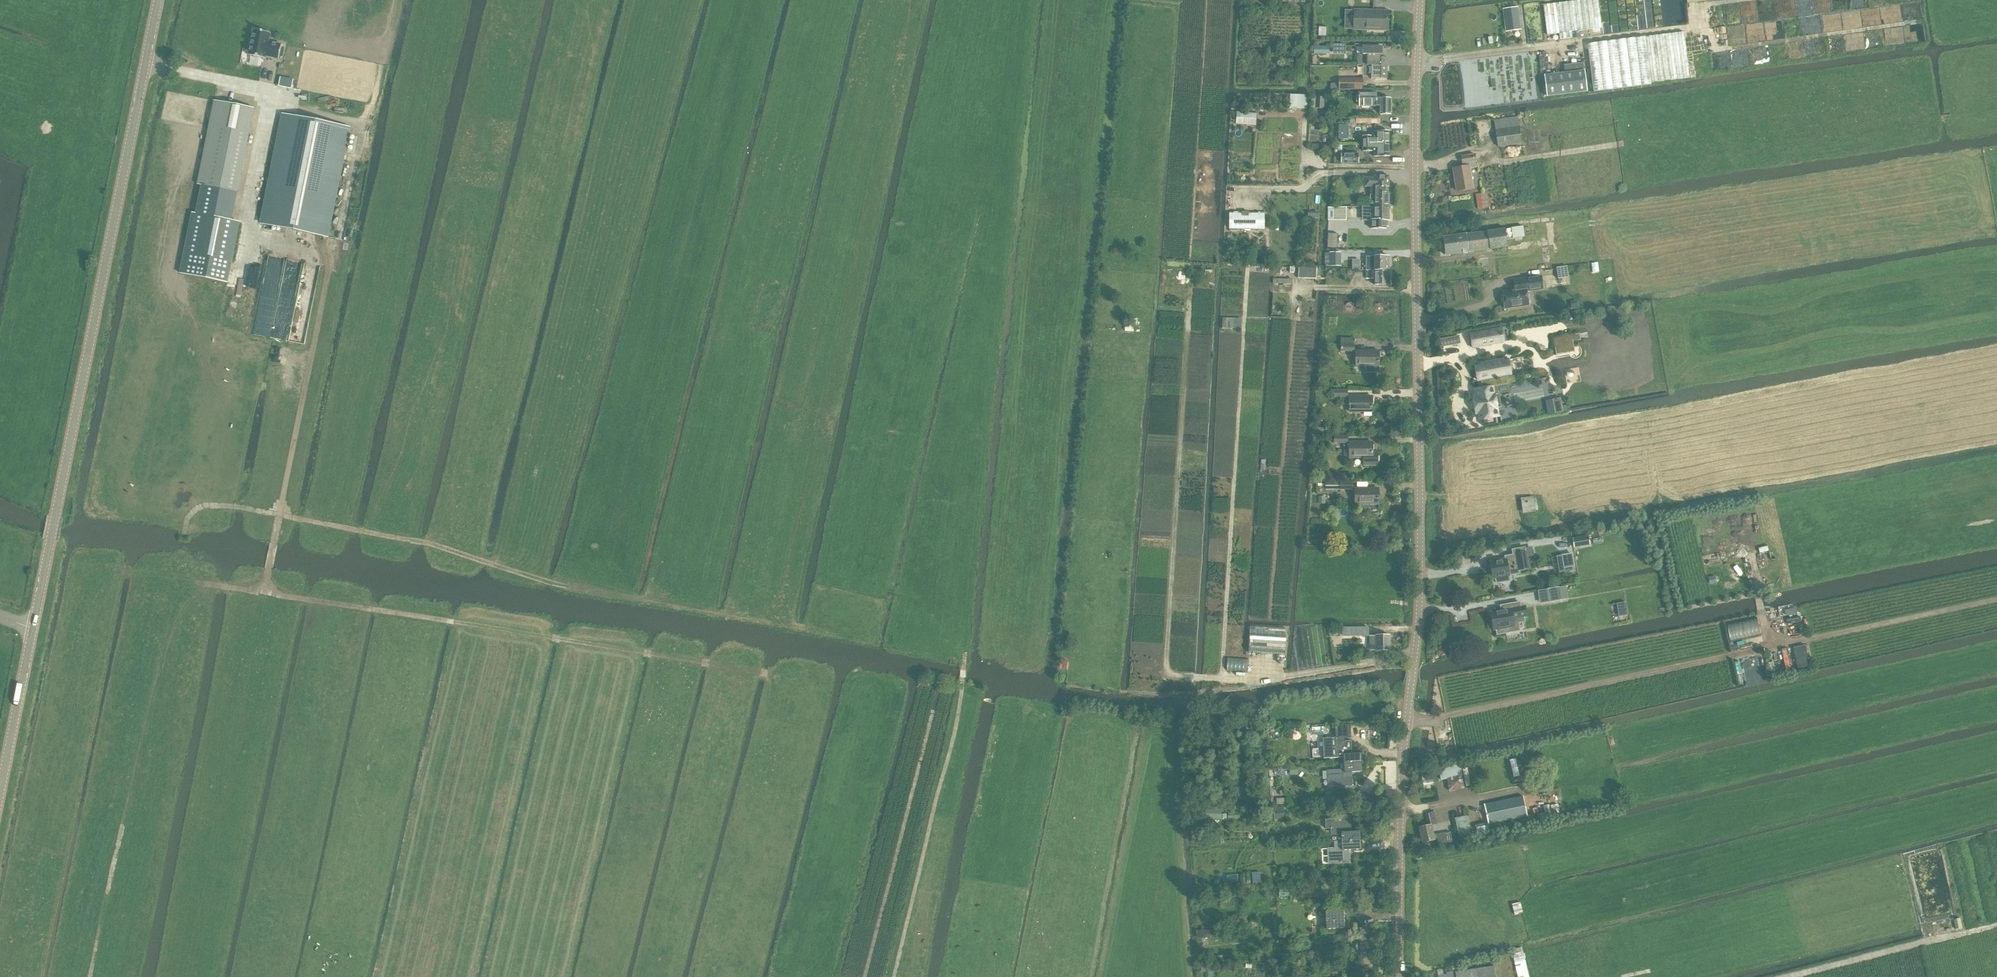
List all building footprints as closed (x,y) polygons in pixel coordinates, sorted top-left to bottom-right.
[(1578,31),(1602,28),(1599,0),(1580,0),(1544,5),(1547,35),(1559,33),(1560,39),(1572,38),(1571,32),(1578,31)] [(1503,9),(1506,31),(1521,29),(1518,7),(1503,9)] [(1388,30),(1388,11),(1354,10),(1353,29),(1388,30)] [(254,30),(248,55),(266,58),(266,56),(279,59),(282,45),(269,42),(271,33),(254,30)] [(1588,44),(1594,91),(1652,84),(1651,82),(1689,77),(1684,32),(1588,44)] [(1357,65),(1363,66),(1387,66),(1387,58),(1381,58),(1381,55),(1382,55),(1382,47),(1362,47),(1362,54),(1357,54),(1357,65)] [(1564,71),(1584,68),(1583,62),(1563,65),(1564,71)] [(1387,66),(1363,66),(1363,76),(1371,76),(1371,79),(1387,79),(1387,66)] [(1544,75),(1547,97),(1587,92),(1584,69),(1544,75)] [(279,86),(292,89),(294,79),(280,77),(279,86)] [(1339,84),(1330,84),(1330,88),(1330,90),(1337,90),(1339,90),(1363,90),(1363,79),(1339,79),(1339,84)] [(1377,92),(1359,92),(1359,106),(1380,106),(1380,114),(1391,114),(1391,99),(1377,99),(1377,92)] [(1307,109),(1308,95),(1296,95),(1296,109),(1307,109)] [(1323,109),(1324,97),(1312,96),(1311,108),(1323,109)] [(214,101),(198,184),(238,192),(254,109),(214,101)] [(1255,125),(1256,113),(1237,112),(1236,124),(1255,125)] [(284,115),(262,223),(326,236),(348,128),(284,115)] [(1498,147),(1522,143),(1518,117),(1494,120),(1498,147)] [(1339,138),(1348,138),(1348,125),(1339,125),(1339,138)] [(1389,144),(1389,131),(1374,132),(1374,137),(1363,137),(1363,144),(1371,144),(1389,144)] [(1389,156),(1389,144),(1371,144),(1371,145),(1363,145),(1363,151),(1374,151),(1374,157),(1389,156)] [(1342,153),(1342,163),(1358,163),(1358,153),(1342,153)] [(1462,164),(1476,161),(1475,155),(1461,157),(1462,164)] [(1457,191),(1473,189),(1469,166),(1453,169),(1457,191)] [(1374,178),(1365,178),(1365,187),(1375,187),(1375,192),(1374,192),(1374,195),(1370,195),(1370,204),(1374,204),(1374,206),(1389,207),(1389,193),(1386,192),(1386,187),(1389,187),(1389,176),(1374,176),(1374,178)] [(1477,209),(1489,208),(1487,193),(1476,194),(1477,209)] [(1374,208),(1368,208),(1368,213),(1374,213),(1374,217),(1374,220),(1371,220),(1371,229),(1386,228),(1386,220),(1389,220),(1389,207),(1374,206),(1374,208)] [(1346,220),(1346,207),(1335,207),(1335,208),(1328,208),(1328,220),(1335,220),(1346,220)] [(1265,212),(1229,212),(1229,229),(1264,229),(1265,212)] [(228,282),(240,223),(232,221),(196,214),(192,213),(180,273),(228,282)] [(1512,238),(1524,237),(1523,227),(1511,228),(1512,238)] [(1445,255),(1496,248),(1508,247),(1505,229),(1443,237),(1445,255)] [(1341,266),(1341,253),(1330,253),(1330,266),(1341,266)] [(1374,257),(1366,256),(1366,271),(1389,271),(1389,257),(1374,257)] [(1316,279),(1316,268),(1299,267),(1298,278),(1316,279)] [(1558,280),(1569,278),(1567,267),(1557,269),(1558,280)] [(1213,277),(1214,271),(1191,269),(1191,276),(1213,277)] [(1389,285),(1389,271),(1366,271),(1366,279),(1374,279),(1374,285),(1389,285)] [(1504,306),(1529,302),(1527,292),(1543,290),(1541,275),(1513,279),(1515,293),(1503,295),(1504,306)] [(1193,299),(1206,300),(1206,288),(1194,288),(1193,299)] [(1134,326),(1135,326),(1137,326),(1138,319),(1129,318),(1129,324),(1125,324),(1125,331),(1133,331),(1134,326)] [(1242,329),(1243,318),(1223,318),(1222,329),(1242,329)] [(1502,328),(1470,334),(1472,347),(1504,342),(1502,328)] [(1568,333),(1562,334),(1562,336),(1553,338),(1556,354),(1575,351),(1573,341),(1581,340),(1580,333),(1572,335),(1572,334),(1568,335),(1568,333)] [(1447,337),(1439,339),(1441,347),(1449,346),(1447,337)] [(1356,351),(1356,366),(1366,366),(1366,372),(1379,372),(1379,351),(1356,351)] [(1475,397),(1473,397),(1476,414),(1478,413),(1479,420),(1482,420),(1484,427),(1496,425),(1495,418),(1498,417),(1496,410),(1500,409),(1497,394),(1494,394),(1492,386),(1516,382),(1514,375),(1508,377),(1508,374),(1510,374),(1508,359),(1505,360),(1504,358),(1478,363),(1478,365),(1475,366),(1478,381),(1481,381),(1482,389),(1474,391),(1475,397)] [(1349,412),(1372,412),(1372,397),(1349,397),(1349,412)] [(1560,398),(1553,400),(1555,413),(1562,412),(1560,398)] [(1349,449),(1344,449),(1344,456),(1349,457),(1349,458),(1363,458),(1363,465),(1378,465),(1378,453),(1372,453),(1372,442),(1349,443),(1349,449)] [(1355,504),(1378,504),(1378,489),(1355,489),(1355,504)] [(1537,510),(1535,498),(1522,499),(1524,511),(1537,510)] [(1588,535),(1572,538),(1574,548),(1590,545),(1588,535)] [(1511,558),(1490,562),(1493,578),(1495,578),(1496,583),(1510,581),(1508,570),(1518,569),(1518,570),(1528,568),(1526,552),(1525,552),(1525,548),(1512,550),(1513,555),(1511,555),(1511,558)] [(1572,554),(1562,555),(1564,571),(1573,570),(1572,566),(1573,566),(1572,554)] [(1558,588),(1548,589),(1550,601),(1560,600),(1568,598),(1566,586),(1558,588)] [(1497,634),(1515,631),(1513,623),(1524,622),(1524,617),(1526,616),(1525,607),(1521,607),(1520,602),(1506,605),(1506,610),(1491,612),(1494,630),(1496,629),(1497,634)] [(1625,602),(1617,604),(1619,616),(1628,615),(1625,602)] [(1285,655),(1287,629),(1251,627),(1249,653),(1285,655)] [(1343,636),(1369,636),(1369,627),(1343,627),(1343,636)] [(1390,650),(1390,636),(1376,636),(1369,636),(1370,650),(1376,650),(1376,651),(1390,650)] [(1805,645),(1793,648),(1798,671),(1810,668),(1805,645)] [(1061,660),(1059,668),(1067,669),(1068,661),(1061,660)] [(1341,737),(1351,737),(1350,724),(1340,725),(1341,737)] [(1338,737),(1323,738),(1324,758),(1332,758),(1343,757),(1344,763),(1362,762),(1361,753),(1352,754),(1351,741),(1339,742),(1338,737)] [(1516,762),(1516,759),(1510,760),(1513,777),(1519,776),(1517,765),(1523,764),(1522,760),(1516,762)] [(1344,769),(1327,770),(1328,780),(1328,787),(1334,787),(1352,786),(1352,772),(1362,771),(1362,762),(1344,763),(1344,769)] [(1465,789),(1462,776),(1463,776),(1460,763),(1438,767),(1441,780),(1446,779),(1449,792),(1465,789)] [(1424,785),(1433,783),(1431,771),(1421,773),(1424,785)] [(1488,824),(1527,815),(1523,796),(1484,805),(1488,824)] [(1221,810),(1205,809),(1205,817),(1221,818),(1221,810)] [(1337,819),(1325,820),(1326,829),(1331,829),(1331,842),(1334,842),(1360,840),(1359,831),(1352,832),(1351,815),(1337,816),(1337,819)] [(1460,841),(1470,839),(1465,816),(1456,818),(1460,841)] [(1434,835),(1432,825),(1419,828),(1422,842),(1435,840),(1435,839),(1437,838),(1438,845),(1452,842),(1450,832),(1434,835)] [(1334,848),(1328,848),(1329,864),(1349,863),(1349,850),(1360,849),(1360,840),(1334,842),(1334,848)] [(1252,885),(1260,884),(1260,883),(1261,882),(1259,872),(1251,873),(1252,885)] [(1515,915),(1523,913),(1520,902),(1511,904),(1515,915)] [(1332,911),(1332,908),(1322,908),(1323,914),(1326,914),(1326,926),(1323,926),(1324,932),(1333,932),(1333,929),(1345,928),(1343,910),(1332,911)] [(1956,929),(1962,928),(1961,918),(1954,919),(1956,929)] [(1363,957),(1372,957),(1373,957),(1372,938),(1360,939),(1360,957),(1363,957)] [(1257,961),(1269,960),(1268,952),(1256,953),(1257,961)] [(1523,952),(1512,954),(1518,976),(1529,976),(1523,952)] [(1372,969),(1372,957),(1363,957),(1363,969),(1372,969)] [(1494,966),(1455,972),(1456,976),(1496,976),(1494,966)]
